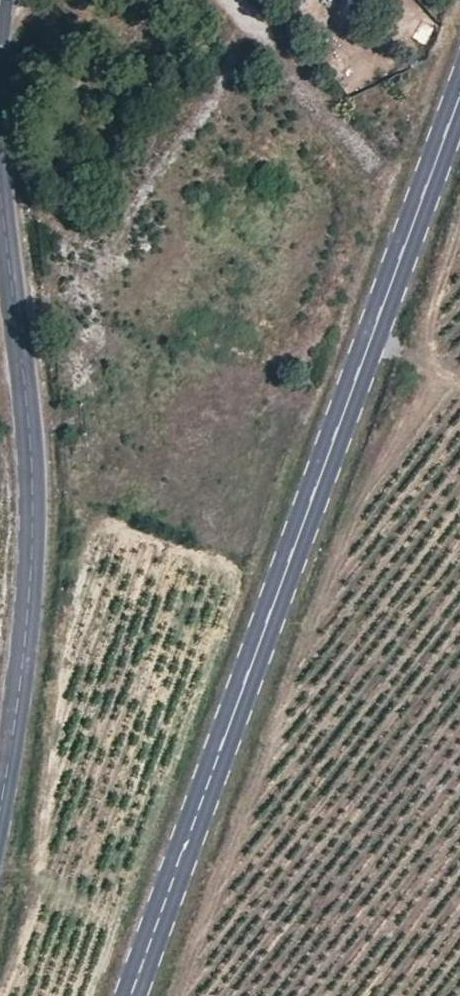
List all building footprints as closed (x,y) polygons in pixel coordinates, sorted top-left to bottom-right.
[(357,14),(380,0),(349,0),(357,14)] [(421,19),(409,41),(425,50),(437,27),(421,19)]
